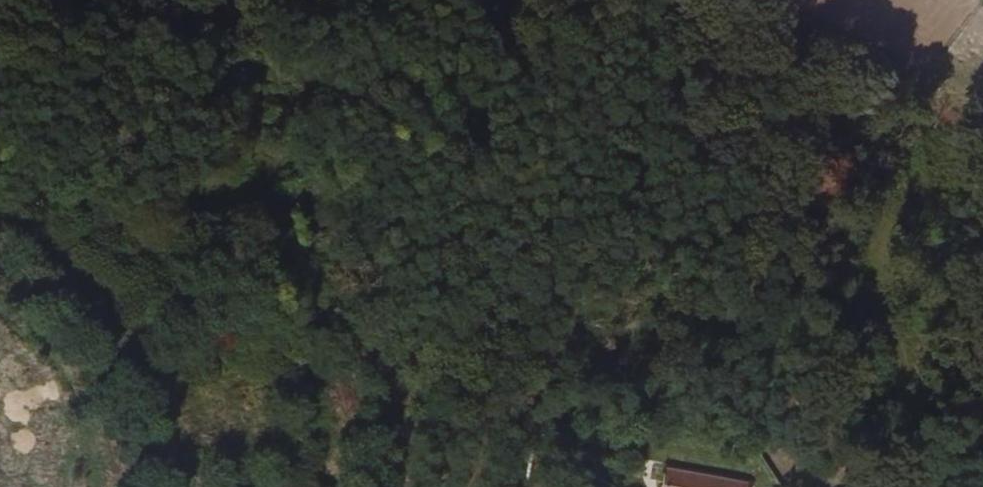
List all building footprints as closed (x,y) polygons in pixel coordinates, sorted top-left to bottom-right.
[(668,442),(662,477),(712,486),(745,486),(749,460),(668,442)]
